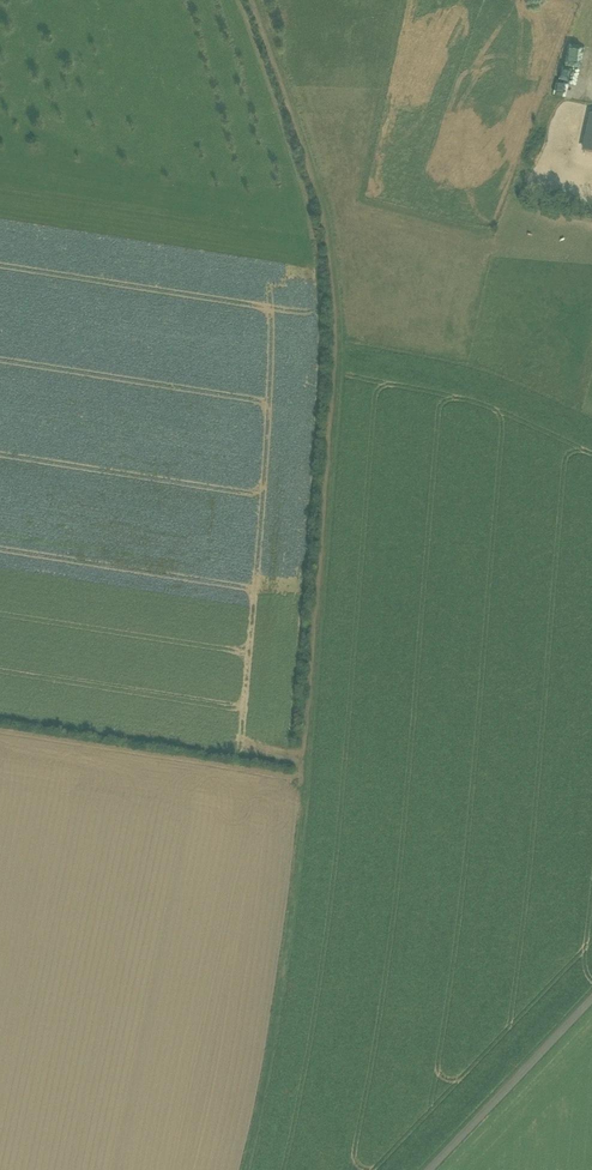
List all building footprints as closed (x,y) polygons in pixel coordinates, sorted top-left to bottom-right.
[(591,156),(591,117),(589,129),(584,154),(591,156)]
